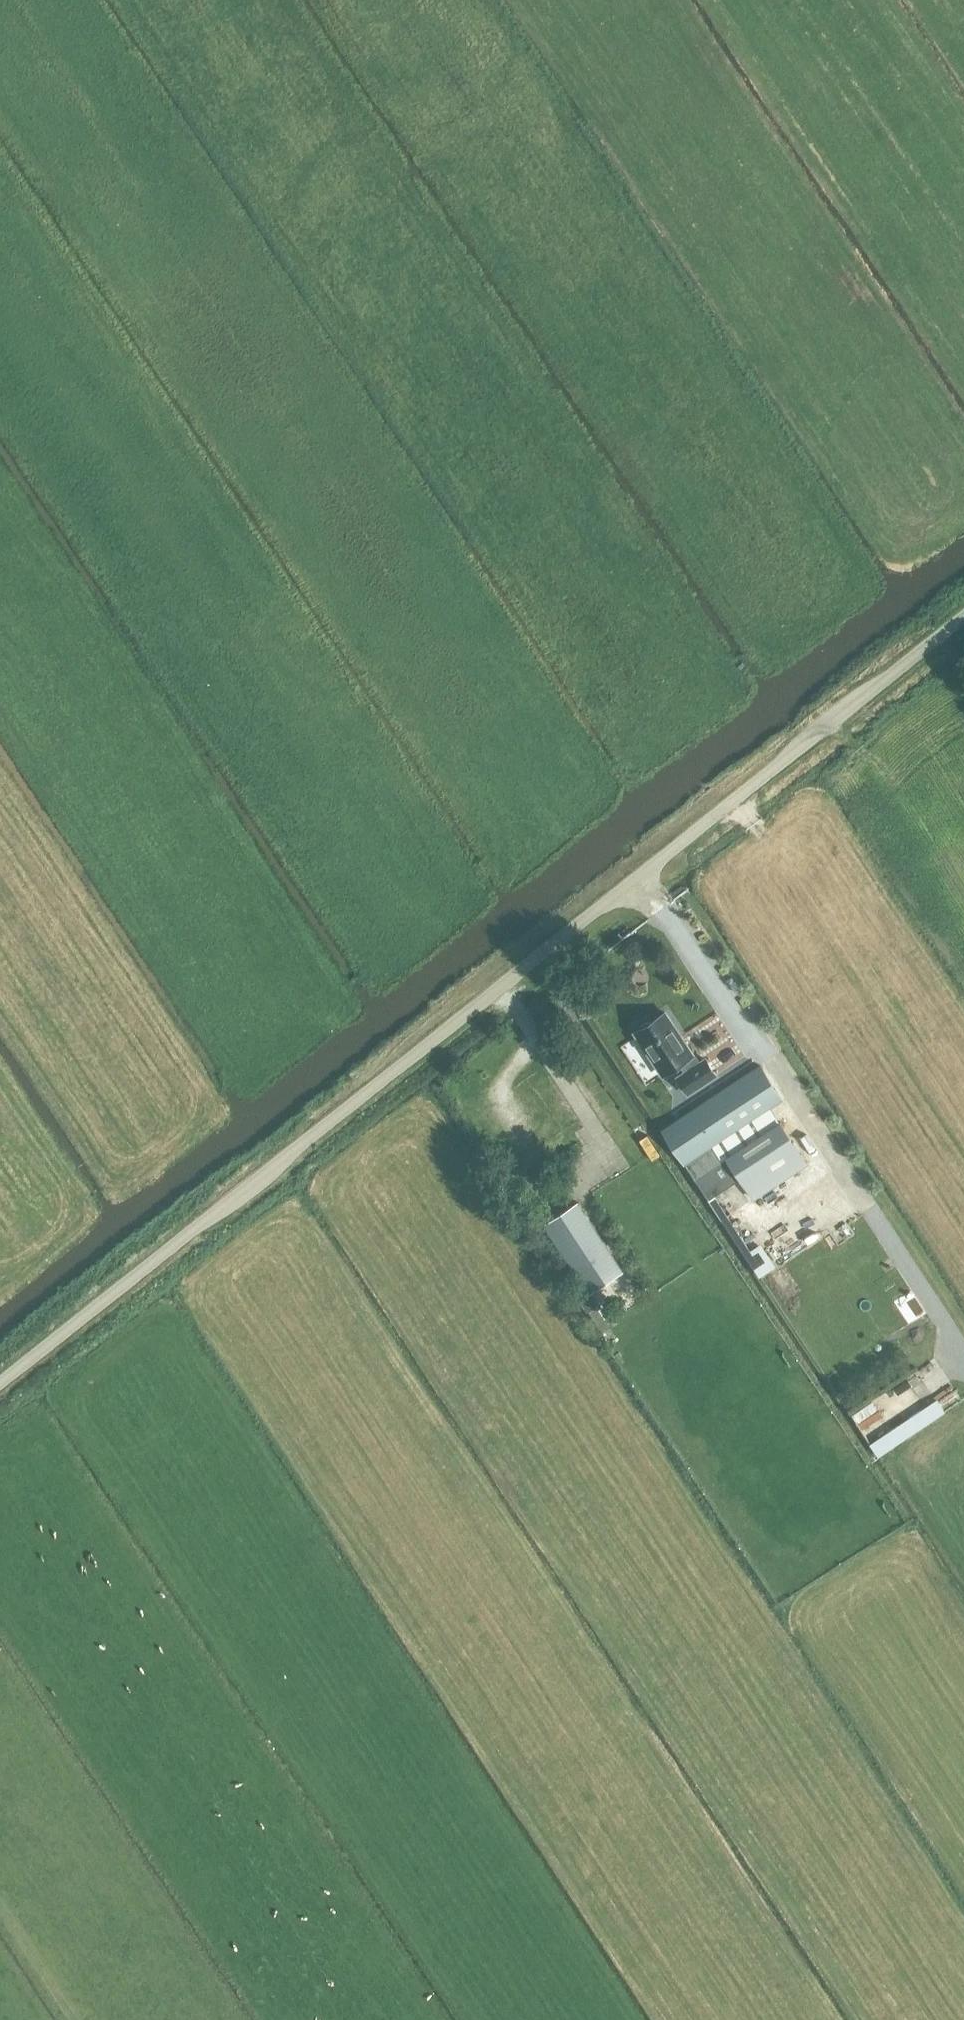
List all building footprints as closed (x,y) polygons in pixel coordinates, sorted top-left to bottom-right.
[(676,1076),(689,1096),(719,1076),(707,1056),(700,1060),(667,1010),(633,1032),(662,1075),(680,1064),(684,1070),(676,1076)] [(662,1128),(695,1178),(722,1160),(710,1144),(781,1098),(760,1065),(662,1128)] [(753,1197),(806,1162),(779,1120),(725,1155),(753,1197)] [(588,1291),(622,1269),(577,1201),(544,1223),(588,1291)] [(909,1409),(954,1382),(940,1358),(880,1394),(881,1396),(858,1410),(866,1423),(890,1409),(904,1401),(909,1409)] [(877,1459),(944,1415),(935,1402),(868,1446),(877,1459)]
